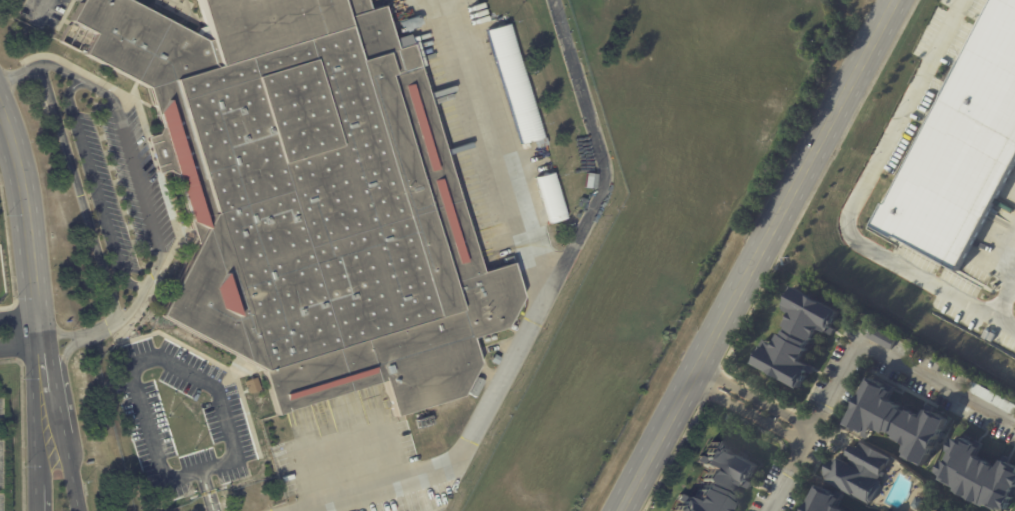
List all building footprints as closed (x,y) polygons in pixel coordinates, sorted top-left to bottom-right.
[(204,38),(192,0),(366,0),(369,8),(382,5),(394,46),(410,42),(481,272),(511,262),(522,299),(506,328),(473,339),(479,363),(463,394),(398,414),(386,379),(278,414),(265,373),(158,315),(194,243),(174,173),(166,168),(158,170),(146,136),(156,133),(159,126),(146,85),(60,38),(81,0),(132,0),(204,38)] [(885,204),(995,0),(1014,0),(1014,163),(958,269),(895,235),(893,238),(871,226),(883,203),(885,204)] [(542,138),(520,145),(485,31),(507,24),(542,138)] [(58,34),(54,40),(48,36),(51,30),(58,34)] [(545,145),(537,148),(534,141),(543,138),(545,145)] [(550,224),(536,178),(553,173),(567,219),(550,224)] [(594,189),(584,188),(586,174),(596,175),(594,189)] [(837,332),(834,337),(820,330),(813,342),(810,341),(806,349),(808,350),(802,362),(816,370),(813,376),(808,373),(806,377),(807,378),(803,384),(803,383),(799,390),(753,365),(763,347),(766,348),(768,343),(774,347),(780,335),(783,336),(785,332),(783,331),(792,314),(786,311),(788,307),(785,306),(795,287),(812,296),(811,297),(823,304),(824,303),(841,312),(834,326),(834,325),(832,328),(838,331),(837,332)] [(493,366),(487,363),(491,356),(497,359),(493,366)] [(477,379),(483,382),(474,398),(466,393),(474,377),(477,379)] [(891,384),(897,387),(891,401),(901,406),(900,408),(909,413),(910,411),(922,417),(926,410),(930,412),(930,411),(949,420),(940,437),(939,437),(933,449),(925,467),(914,462),(915,460),(911,458),(909,460),(903,457),(905,453),(904,452),(908,445),(895,438),(896,436),(887,431),(886,433),(876,428),(870,440),(864,436),(865,434),(847,425),(871,379),(889,388),(891,384)] [(972,381),(1014,404),(1014,417),(967,391),(972,381)] [(1011,464),(1014,466),(1014,498),(1013,498),(1007,510),(1002,508),(1000,510),(996,510),(987,506),(986,508),(955,492),(957,489),(940,481),(942,477),(937,474),(944,461),(946,462),(951,454),(948,452),(955,440),(961,443),(965,435),(971,438),(969,441),(975,444),(977,441),(978,441),(984,444),(981,451),(980,450),(976,456),(999,468),(1003,461),(1004,462),(1007,457),(1013,460),(1011,464)] [(725,504),(721,510),(674,510),(680,500),(682,501),(685,497),(691,500),(697,489),(700,490),(705,482),(702,481),(709,468),(702,464),(705,460),(702,459),(712,440),(729,450),(728,451),(739,457),(739,456),(758,466),(751,479),(750,479),(749,481),(754,484),(751,490),(745,486),(744,487),(737,483),(730,496),(727,494),(723,502),(725,504)] [(862,443),(891,458),(887,465),(886,465),(882,472),(886,474),(884,478),(881,476),(879,481),(882,482),(881,484),(882,484),(872,504),(871,503),(870,505),(826,482),(828,478),(823,476),(831,461),(836,463),(838,459),(849,465),(851,461),(845,457),(851,446),(856,449),(856,447),(858,448),(861,442),(862,443)] [(839,508),(845,510),(807,510),(820,485),(837,494),(839,490),(846,494),(839,508)] [(912,506),(917,496),(923,499),(919,509),(912,506)]
